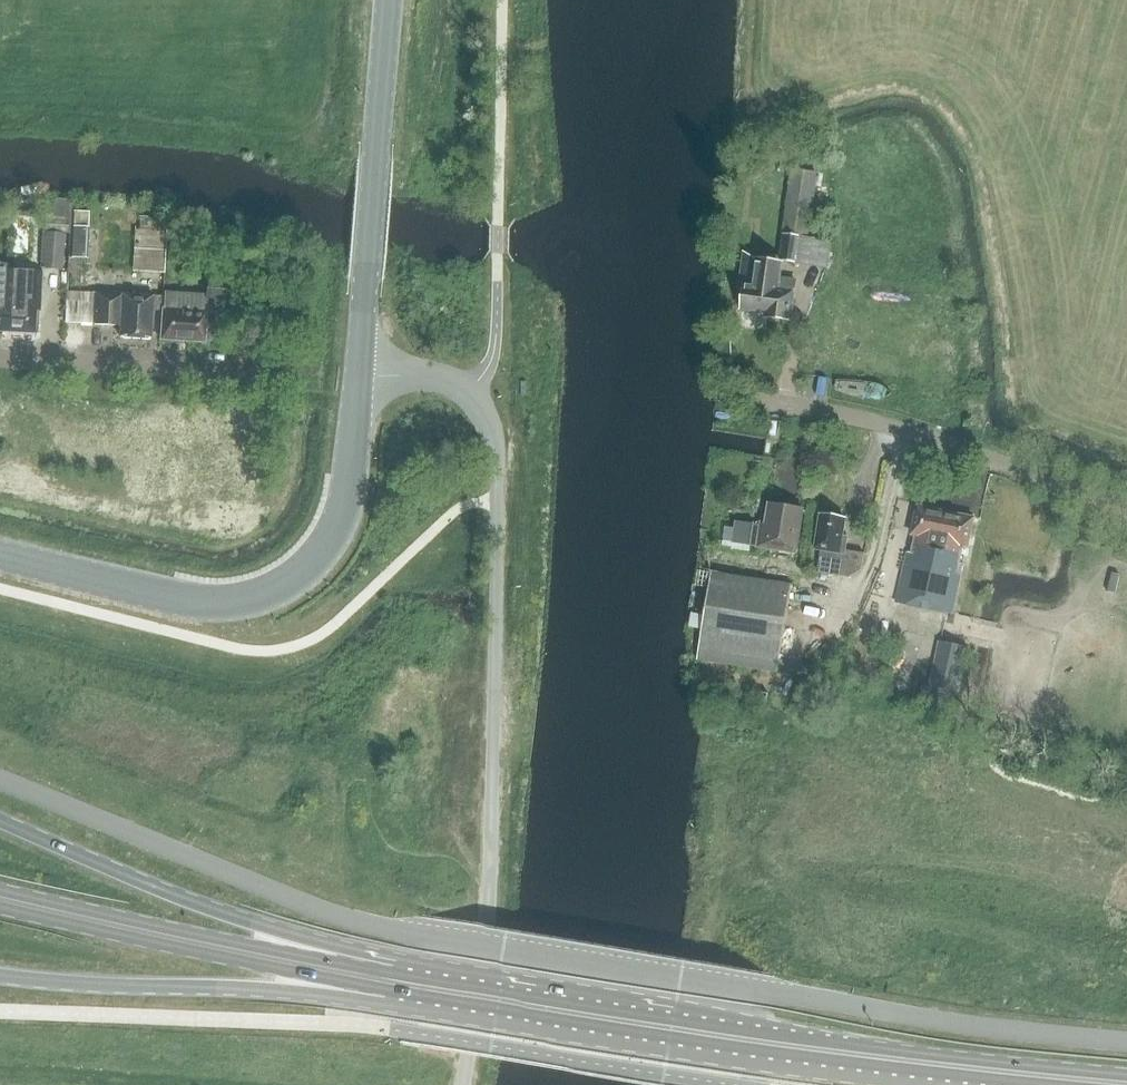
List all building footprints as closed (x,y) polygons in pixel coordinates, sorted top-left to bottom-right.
[(807,236),(817,172),(790,168),(777,259),(827,267),(831,240),(807,236)] [(73,211),(72,226),(87,226),(88,212),(73,211)] [(135,216),(131,269),(163,271),(167,218),(135,216)] [(72,226),(71,257),(85,257),(87,226),(72,226)] [(44,231),(41,268),(61,269),(64,233),(44,231)] [(765,317),(788,320),(794,282),(780,280),(783,261),(756,257),(752,287),(745,286),(742,309),(766,312),(765,317)] [(41,272),(6,270),(2,328),(31,330),(32,309),(38,309),(41,272)] [(206,295),(163,293),(160,340),(204,343),(207,300),(230,301),(231,279),(207,278),(206,295)] [(152,295),(96,294),(67,293),(67,324),(95,324),(95,325),(122,326),(122,337),(151,338),(152,295)] [(794,553),(800,512),(760,506),(756,532),(752,532),(753,527),(752,527),(752,528),(734,525),(731,543),(748,545),(748,547),(749,547),(750,544),(756,545),(756,546),(794,553)] [(895,600),(924,606),(944,513),(915,507),(910,535),(913,536),(909,553),(905,552),(895,600)] [(972,519),(944,513),(924,606),(952,612),(962,564),(958,563),(961,545),(966,546),(972,519)] [(844,551),(846,537),(842,536),(845,519),(819,515),(814,549),(820,550),(817,573),(849,578),(860,570),(863,554),(844,551)] [(741,649),(738,667),(775,673),(789,584),(709,571),(698,642),(741,649)] [(936,638),(925,696),(957,702),(967,644),(936,638)]
